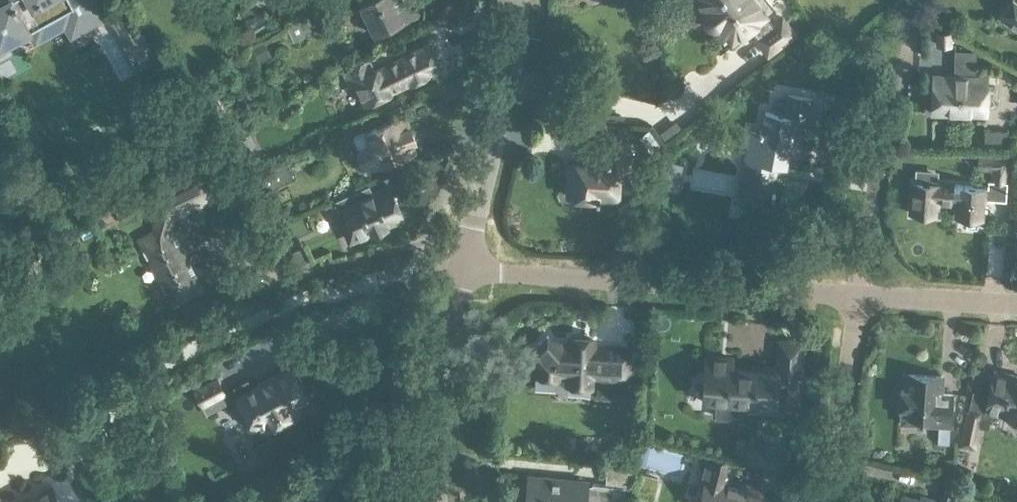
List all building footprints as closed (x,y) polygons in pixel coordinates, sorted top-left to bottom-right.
[(33,29),(37,36),(79,12),(87,26),(106,15),(98,0),(10,0),(11,1),(0,7),(0,47),(33,29)] [(117,4),(122,13),(128,9),(122,0),(117,4)] [(361,5),(375,34),(421,12),(415,0),(371,0),(361,5)] [(774,25),(755,0),(720,0),(719,1),(728,14),(725,19),(725,24),(730,27),(737,27),(739,26),(749,38),(774,25)] [(998,16),(1016,30),(1016,0),(1009,0),(1002,11),(998,16)] [(938,31),(938,44),(951,44),(951,32),(938,31)] [(368,56),(370,59),(375,70),(390,63),(404,56),(397,41),(368,56)] [(354,82),(365,104),(439,68),(427,45),(404,56),(390,63),(375,70),(370,59),(343,73),(349,85),(354,82)] [(954,72),(976,72),(977,50),(955,49),(954,72)] [(986,105),(994,106),(997,103),(997,89),(995,87),(986,86),(987,78),(934,75),(933,112),(985,114),(986,105)] [(761,131),(748,128),(736,199),(770,205),(777,165),(787,167),(794,126),(805,128),(810,98),(786,94),(783,114),(764,111),(761,131)] [(369,146),(357,152),(366,174),(378,169),(379,169),(417,153),(413,144),(417,142),(406,115),(363,133),(369,146)] [(650,127),(638,135),(651,153),(662,145),(650,127)] [(585,162),(569,161),(567,196),(577,196),(580,201),(588,201),(592,197),(616,199),(618,167),(626,168),(628,142),(607,140),(606,158),(585,157),(585,162)] [(256,150),(245,154),(250,165),(260,160),(256,150)] [(991,170),(991,182),(1008,183),(1008,156),(979,155),(978,169),(991,170)] [(684,163),(666,160),(661,188),(679,192),(684,163)] [(260,192),(295,177),(288,162),(253,176),(260,192)] [(138,239),(172,304),(203,288),(171,228),(174,227),(177,218),(223,193),(207,165),(155,193),(165,212),(165,215),(163,222),(164,225),(138,239)] [(912,180),(911,213),(936,215),(937,201),(958,203),(958,216),(980,217),(981,200),(989,199),(989,186),(912,180)] [(339,210),(344,208),(357,237),(404,216),(390,185),(374,193),(370,184),(334,200),(339,210)] [(295,267),(307,261),(301,247),(288,252),(295,267)] [(547,334),(529,349),(535,357),(534,376),(565,378),(564,385),(594,387),(595,377),(631,379),(631,377),(631,375),(638,375),(640,352),(633,351),(633,346),(597,344),(597,340),(597,336),(567,334),(567,339),(556,340),(553,341),(548,336),(547,334)] [(732,356),(707,354),(704,399),(718,400),(717,414),(742,416),(743,402),(756,403),(756,398),(782,401),(782,409),(797,410),(800,366),(789,365),(789,368),(757,365),(757,368),(732,366),(732,356)] [(235,395),(254,430),(270,420),(274,428),(297,416),(303,412),(299,405),(310,399),(291,364),(251,386),(247,379),(233,386),(237,393),(235,395)] [(994,371),(986,410),(1010,415),(1012,419),(1016,420),(1016,376),(994,371)] [(949,426),(950,401),(939,401),(940,389),(937,388),(937,375),(908,374),(907,390),(901,390),(899,416),(901,416),(900,423),(933,425),(949,426)] [(193,389),(202,407),(228,393),(218,375),(193,389)] [(986,410),(969,406),(960,445),(977,449),(986,410)] [(25,439),(36,433),(27,419),(17,425),(25,439)] [(744,460),(785,471),(791,448),(782,445),(782,444),(778,443),(762,438),(759,437),(759,439),(750,437),(749,441),(745,456),(744,460)] [(763,490),(728,480),(733,461),(707,453),(701,474),(705,475),(698,501),(760,501),(763,490)] [(953,458),(940,456),(938,470),(952,471),(953,458)] [(529,475),(526,501),(610,501),(610,499),(624,500),(625,485),(632,486),(634,464),(608,463),(606,482),(588,481),(588,479),(529,475)] [(650,501),(653,501),(660,476),(641,471),(635,495),(645,497),(644,501),(650,501)] [(966,493),(945,486),(940,501),(963,501),(966,493)] [(300,493),(285,500),(284,498),(276,501),(304,501),(300,493)] [(902,494),(900,501),(930,501),(902,494)]
